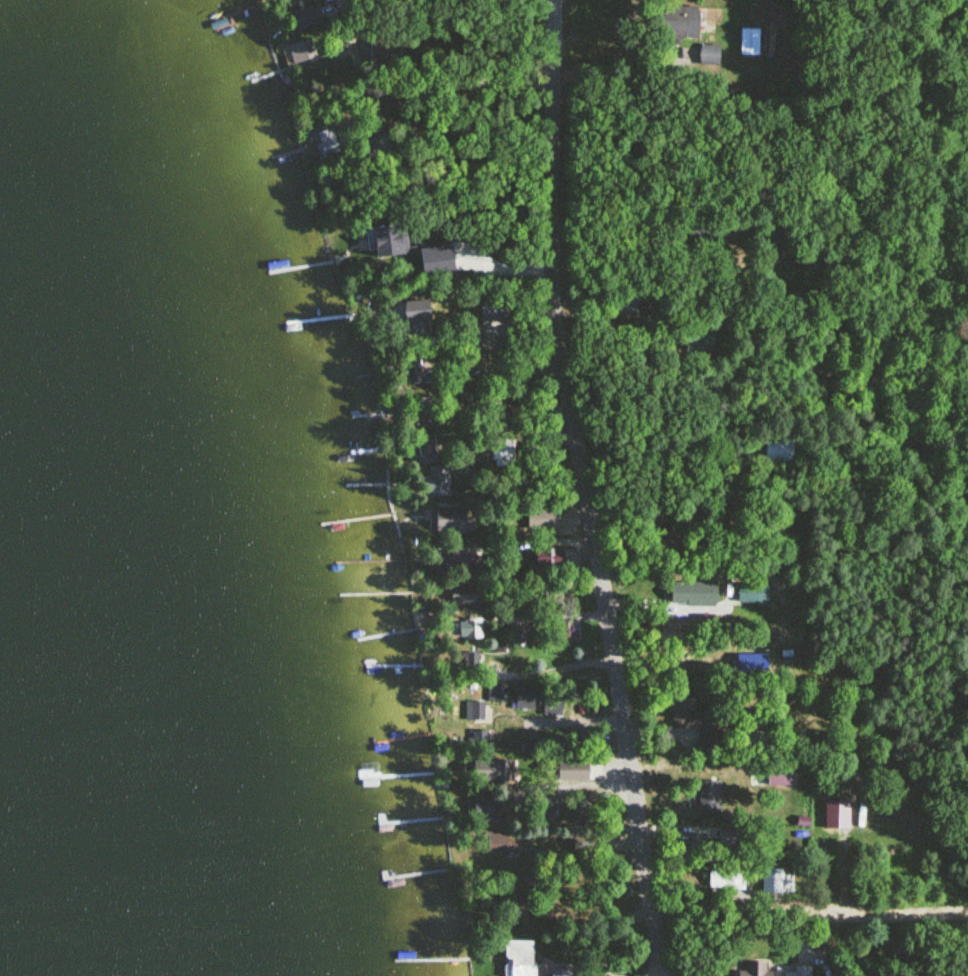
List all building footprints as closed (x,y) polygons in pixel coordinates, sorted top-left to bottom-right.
[(299,28),(322,21),(317,6),(294,14),(299,28)] [(698,39),(699,8),(669,7),(668,38),(698,39)] [(740,58),(760,58),(760,29),(740,29),(740,58)] [(288,47),(294,68),(317,60),(311,39),(288,47)] [(400,39),(370,39),(370,64),(400,64),(400,39)] [(700,65),(720,65),(720,45),(701,45),(700,65)] [(339,152),(332,131),(315,137),(322,158),(339,152)] [(391,151),(385,136),(365,145),(371,160),(391,151)] [(617,295),(617,318),(638,318),(638,295),(617,295)] [(428,302),(400,304),(402,336),(430,335),(428,302)] [(509,302),(482,302),(482,323),(509,323),(509,302)] [(435,371),(423,372),(422,359),(406,360),(408,386),(436,384),(435,371)] [(462,364),(462,378),(481,378),(481,364),(462,364)] [(407,401),(409,425),(432,423),(429,399),(407,401)] [(504,406),(504,423),(524,423),(524,406),(504,406)] [(417,437),(420,463),(438,461),(435,435),(417,437)] [(765,463),(793,463),(793,438),(765,438),(765,463)] [(515,439),(493,439),(493,466),(515,466),(515,439)] [(449,466),(431,466),(431,478),(423,478),(423,494),(449,494),(449,466)] [(436,532),(472,532),(472,508),(436,508),(436,532)] [(527,511),(527,531),(556,531),(556,511),(527,511)] [(535,568),(563,568),(563,549),(535,549),(535,568)] [(474,553),(443,553),(443,560),(436,560),(436,574),(474,574),(474,553)] [(701,584),(672,584),(672,604),(701,604),(701,584)] [(769,584),(726,584),(726,606),(769,606),(769,584)] [(450,586),(450,605),(477,605),(477,586),(450,586)] [(483,620),(459,620),(460,640),(483,640),(483,620)] [(579,644),(579,622),(563,622),(563,644),(579,644)] [(675,622),(648,627),(652,645),(679,640),(675,622)] [(463,671),(479,671),(479,655),(463,655),(463,671)] [(508,685),(491,685),(491,702),(508,702),(508,685)] [(537,691),(517,691),(517,710),(536,710),(537,691)] [(474,723),(489,710),(474,693),(459,705),(474,723)] [(719,718),(693,718),(693,694),(668,694),(668,729),(699,729),(699,746),(719,746),(719,718)] [(563,699),(546,699),(546,717),(563,717),(563,699)] [(744,751),(767,751),(766,731),(743,731),(744,751)] [(513,761),(475,761),(475,774),(491,774),(491,784),(513,784),(513,761)] [(588,762),(557,762),(557,780),(588,780),(588,762)] [(794,787),(794,762),(768,762),(768,787),(794,787)] [(721,781),(699,781),(699,810),(721,810),(721,781)] [(571,822),(593,822),(593,800),(571,800),(571,822)] [(500,821),(500,801),(474,801),(474,821),(500,821)] [(554,803),(537,804),(538,821),(555,820),(554,803)] [(518,854),(518,841),(509,841),(509,834),(484,834),(484,854),(518,854)] [(573,835),(573,855),(593,855),(593,835),(573,835)] [(763,894),(795,894),(795,875),(784,875),(784,871),(763,871),(763,894)] [(719,874),(719,882),(727,882),(727,887),(732,887),(732,874),(719,874)] [(505,941),(505,975),(534,975),(535,942),(505,941)] [(771,971),(767,971),(767,963),(748,963),(748,971),(738,971),(738,975),(771,975),(771,971)] [(794,968),(794,972),(785,972),(785,975),(811,975),(811,968),(794,968)]
